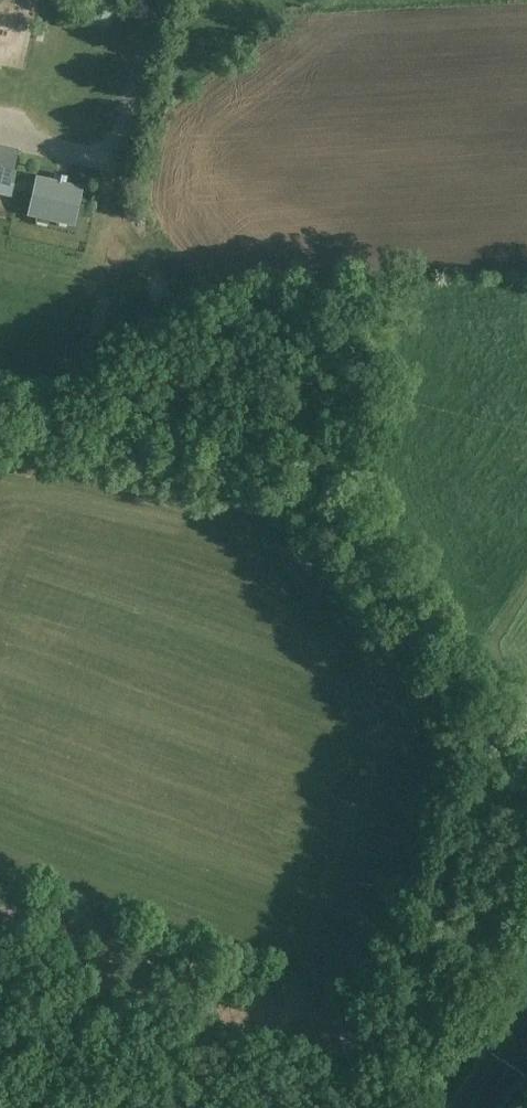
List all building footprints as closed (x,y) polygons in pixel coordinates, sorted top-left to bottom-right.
[(8,193),(19,148),(0,144),(0,191),(8,193)] [(37,174),(28,215),(74,224),(82,183),(37,174)]
